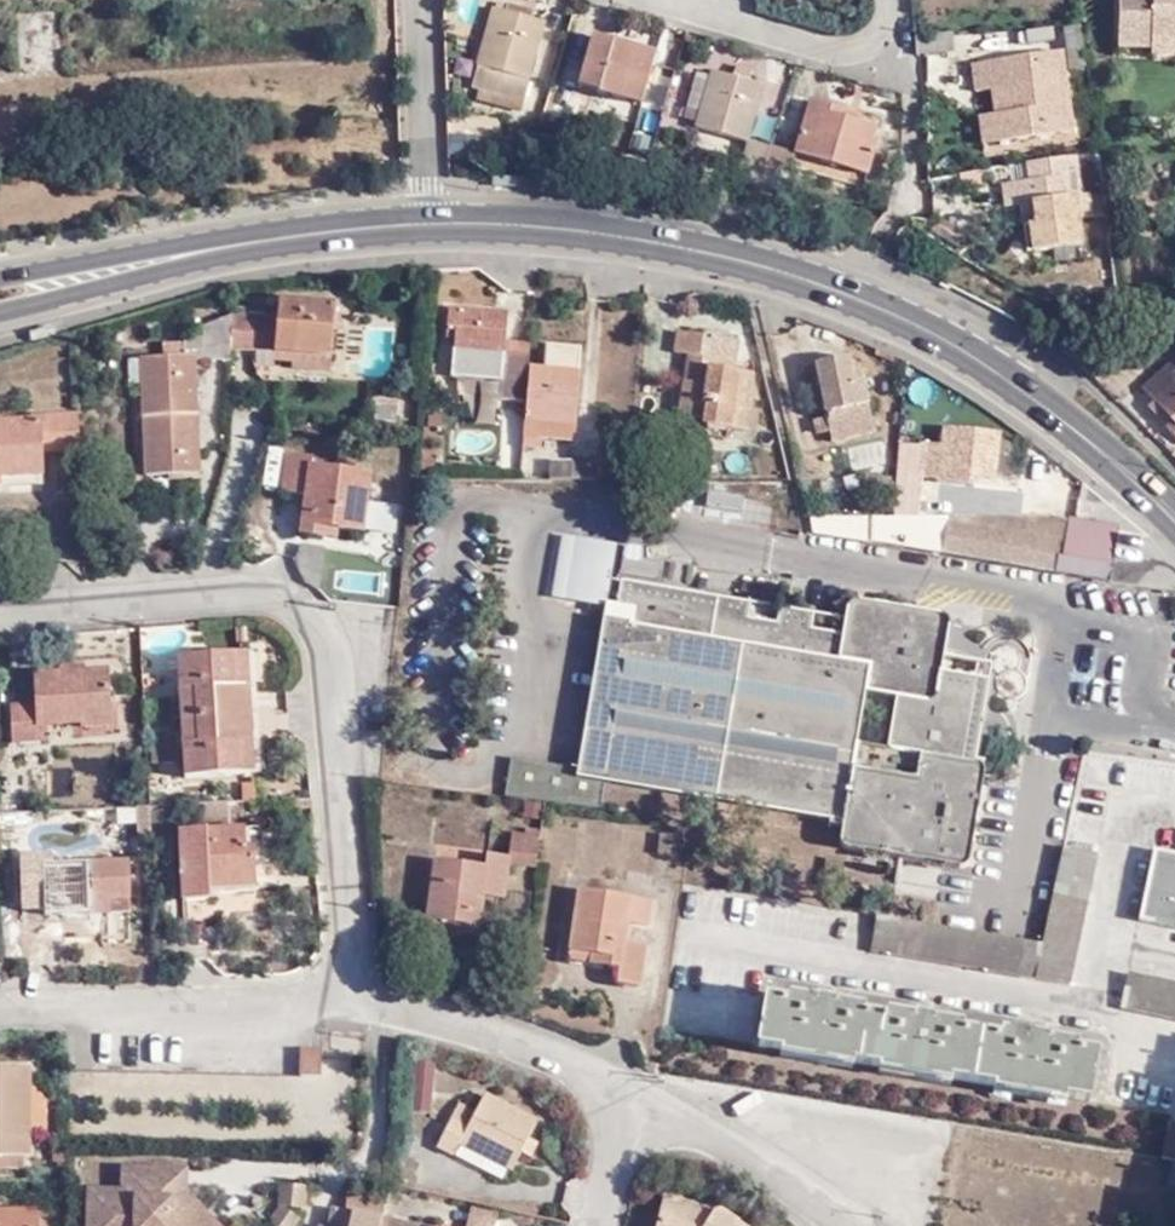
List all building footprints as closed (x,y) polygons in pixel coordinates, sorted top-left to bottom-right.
[(1118,13),(1118,47),(1152,48),(1152,43),(1174,44),(1174,0),(1124,0),(1123,14),(1118,13)] [(474,96),(523,111),(545,35),(496,20),(474,96)] [(1082,29),(1064,30),(1070,71),(1088,68),(1082,29)] [(589,78),(600,81),(594,100),(638,112),(654,62),(591,43),(586,56),(587,64),(589,78)] [(1152,43),(1152,48),(1152,55),(1174,55),(1174,44),(1152,43)] [(1004,113),(993,114),(997,142),(1071,132),(1059,52),(972,63),(975,89),(990,87),(1000,86),(1004,113)] [(578,96),(591,101),(591,100),(594,100),(600,81),(589,78),(587,64),(578,96)] [(698,138),(747,154),(764,100),(750,96),(753,85),(739,80),(735,91),(716,85),(698,138)] [(990,87),(993,114),(1004,113),(1000,86),(990,87)] [(795,165),(797,166),(868,187),(878,154),(872,152),(876,139),(848,130),(850,125),(811,113),(795,165)] [(982,144),(997,142),(993,114),(978,116),(982,144)] [(1075,162),(1074,154),(1059,156),(1060,162),(1075,162)] [(743,179),(765,184),(768,176),(772,162),(750,155),(743,179)] [(790,164),(773,159),(772,162),(768,176),(765,184),(783,188),(785,180),(786,177),(790,164)] [(1079,191),(1073,192),(1065,193),(1060,162),(1026,164),(1028,179),(1001,183),(1004,205),(1020,203),(1021,213),(1032,211),(1034,223),(1029,223),(1033,248),(1081,241),(1077,214),(1089,212),(1086,190),(1079,191)] [(1079,191),(1075,162),(1060,162),(1065,193),(1073,192),(1079,191)] [(795,165),(790,164),(786,177),(793,178),(797,166),(795,165)] [(761,196),(765,184),(743,179),(741,189),(740,191),(739,192),(760,198),(761,196)] [(1027,249),(1033,248),(1029,223),(1023,224),(1027,249)] [(228,314),(227,350),(276,352),(295,354),(337,356),(338,327),(345,327),(345,314),(338,313),(338,306),(280,303),(279,316),(261,315),(228,314)] [(505,373),(528,375),(531,341),(506,340),(509,312),(450,306),(447,335),(457,336),(457,347),(506,351),(505,363),(505,373)] [(1066,332),(1081,335),(1084,310),(1081,310),(1068,329),(1066,332)] [(227,356),(227,350),(228,314),(201,323),(199,336),(182,337),(182,353),(137,356),(143,473),(195,470),(190,358),(227,356)] [(737,408),(752,411),(757,377),(740,374),(743,344),(679,336),(676,356),(689,358),(686,385),(683,419),(707,423),(707,428),(711,428),(731,431),(735,431),(737,408)] [(455,359),(505,363),(506,351),(457,347),(455,359)] [(529,419),(575,422),(581,350),(548,348),(546,372),(532,372),(529,419)] [(276,359),(294,361),(295,354),(276,352),(276,359)] [(335,372),(337,356),(295,354),(294,361),(294,368),(335,372)] [(850,355),(817,362),(829,416),(820,417),(823,432),(832,430),(834,441),(875,432),(860,361),(853,363),(850,355)] [(1165,426),(1174,437),(1174,358),(1173,359),(1142,388),(1157,405),(1171,420),(1165,426)] [(474,387),(455,387),(455,402),(474,402),(474,387)] [(399,406),(377,404),(375,420),(397,422),(399,406)] [(1151,410),(1165,426),(1171,420),(1157,405),(1151,410)] [(752,411),(737,408),(735,431),(758,434),(760,412),(752,411)] [(77,451),(76,413),(29,415),(29,422),(0,423),(0,480),(38,478),(37,453),(77,451)] [(529,419),(527,436),(540,437),(573,440),(575,422),(529,419)] [(707,423),(683,419),(683,421),(681,434),(706,436),(707,428),(707,423)] [(921,474),(924,474),(939,476),(939,480),(972,483),(973,475),(994,478),(996,459),(1010,460),(1013,435),(944,426),(942,443),(924,441),(923,452),(921,474)] [(729,442),(731,431),(711,428),(709,439),(729,442)] [(540,437),(527,436),(525,450),(539,451),(540,437)] [(850,447),(856,469),(886,461),(879,439),(850,447)] [(345,456),(366,458),(367,443),(346,442),(345,456)] [(923,494),(924,474),(921,474),(923,452),(898,450),(894,489),(923,494)] [(294,528),(319,530),(319,519),(355,521),(358,471),(303,467),(304,458),(277,456),(275,495),(296,496),(294,528)] [(549,481),(572,481),(599,481),(599,468),(583,468),(583,462),(572,463),(550,462),(549,481)] [(890,496),(892,475),(870,472),(867,493),(890,496)] [(909,513),(810,512),(814,529),(874,539),(1062,572),(1071,521),(1049,517),(945,515),(915,514),(909,513)] [(1109,580),(1118,529),(1071,521),(1062,572),(1109,580)] [(616,547),(560,537),(548,597),(606,607),(616,547)] [(750,602),(622,579),(616,609),(634,612),(632,622),(606,617),(581,770),(512,758),(506,793),(601,809),(605,780),(842,821),(840,841),(842,845),(847,848),(952,867),(960,867),(966,863),(967,858),(980,778),(980,772),(978,767),(975,764),(971,762),(985,679),(938,671),(944,634),(946,623),(943,617),(938,614),(855,598),(850,600),(847,603),(845,608),(841,633),(809,627),(811,613),(778,607),(774,622),(748,617),(750,602)] [(248,629),(236,630),(237,644),(248,644),(248,629)] [(178,656),(185,775),(252,770),(246,652),(178,656)] [(11,701),(12,739),(45,737),(44,722),(79,719),(79,725),(109,723),(106,666),(32,670),(35,699),(11,701)] [(174,747),(152,747),(152,765),(175,764),(174,747)] [(244,784),(244,799),(255,799),(255,784),(244,784)] [(230,803),(196,804),(197,830),(230,828),(230,826),(230,807),(230,803)] [(154,858),(151,806),(136,807),(139,858),(154,858)] [(244,806),(230,807),(230,826),(245,826),(244,806)] [(158,811),(159,827),(175,827),(174,810),(158,811)] [(262,828),(237,829),(238,857),(253,857),(263,856),(262,828)] [(238,857),(237,829),(180,832),(185,898),(209,898),(209,885),(255,884),(253,857),(238,857)] [(542,863),(546,833),(517,830),(514,850),(495,847),(494,859),(443,853),(434,913),(465,916),(464,928),(485,931),(490,889),(513,891),(518,861),(542,863)] [(678,835),(658,833),(656,852),(677,854),(678,835)] [(1093,855),(1063,848),(1060,860),(1091,867),(1093,855)] [(1169,853),(1151,865),(1139,923),(1174,931),(1174,855),(1169,853)] [(88,900),(129,899),(128,860),(53,862),(53,855),(19,855),(21,898),(44,897),(44,916),(89,914),(88,900)] [(845,862),(828,858),(825,876),(842,880),(845,862)] [(1091,867),(1060,860),(1052,897),(1083,902),(1091,867)] [(604,956),(603,968),(622,970),(620,986),(643,989),(647,960),(648,945),(628,943),(631,923),(651,927),(654,903),(581,893),(573,952),(604,956)] [(1067,986),(1083,902),(1052,897),(1041,946),(872,916),(866,952),(1067,986)] [(130,914),(129,899),(88,900),(89,914),(130,914)] [(433,924),(464,928),(465,916),(434,913),(433,924)] [(573,952),(571,964),(603,968),(604,956),(573,952)] [(1128,975),(1120,1011),(1174,1022),(1174,985),(1128,975)] [(1089,1102),(1097,1056),(770,1001),(761,1047),(1089,1102)] [(300,1078),(320,1079),(322,1054),(301,1053),(300,1078)] [(440,1068),(419,1066),(414,1118),(435,1120),(440,1068)] [(30,1157),(30,1136),(30,1089),(30,1071),(0,1070),(0,1169),(19,1169),(26,1161),(26,1157),(30,1157)] [(47,1089),(30,1089),(30,1136),(46,1135),(47,1089)] [(518,1175),(541,1130),(486,1102),(479,1118),(462,1110),(441,1154),(456,1161),(463,1148),(518,1175)] [(1169,1125),(1162,1160),(1174,1162),(1174,1126),(1169,1125)] [(419,1166),(404,1165),(403,1186),(418,1187),(419,1166)] [(183,1194),(183,1170),(120,1169),(120,1192),(87,1191),(86,1223),(105,1224),(105,1225),(216,1225),(198,1209),(189,1218),(184,1212),(168,1212),(169,1195),(183,1194)] [(300,1208),(302,1186),(280,1184),(278,1205),(300,1208)] [(343,1212),(380,1219),(386,1195),(386,1194),(382,1194),(345,1190),(343,1212)] [(198,1209),(183,1194),(169,1195),(168,1212),(184,1212),(189,1218),(198,1209)] [(727,1216),(723,1214),(716,1214),(712,1217),(699,1214),(697,1210),(695,1206),(666,1200),(660,1225),(741,1225),(727,1216)] [(266,1222),(268,1224),(277,1211),(278,1207),(266,1222)] [(278,1207),(277,1211),(268,1224),(271,1225),(286,1225),(291,1218),(278,1207)] [(380,1219),(343,1212),(332,1209),(329,1225),(378,1225),(380,1219)] [(43,1211),(0,1211),(0,1225),(42,1225),(43,1211)] [(43,1211),(42,1225),(56,1225),(57,1211),(43,1211)] [(467,1225),(497,1225),(499,1219),(470,1213),(467,1225)]
